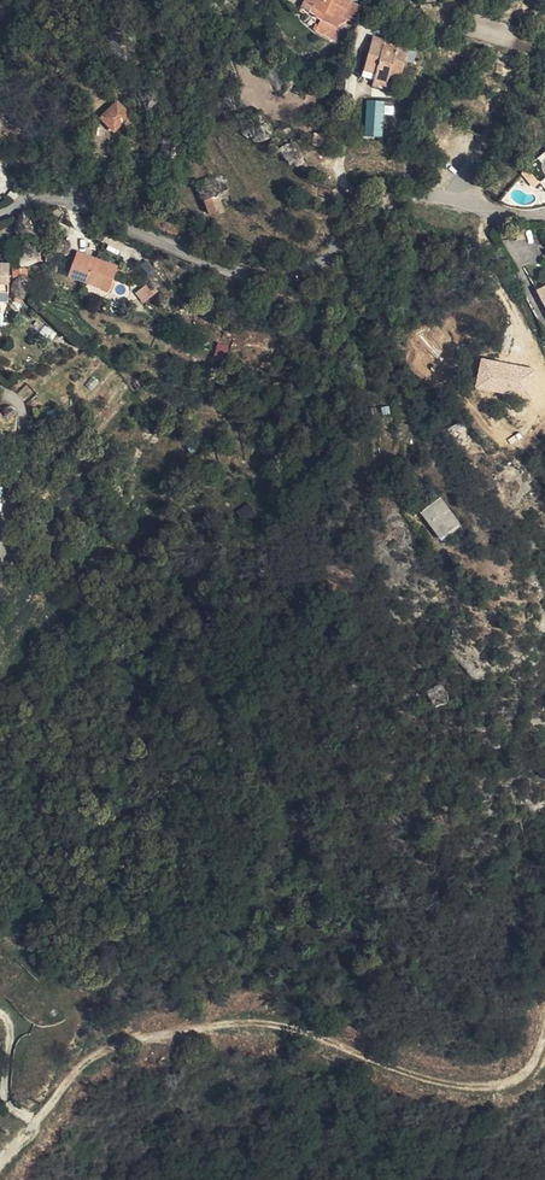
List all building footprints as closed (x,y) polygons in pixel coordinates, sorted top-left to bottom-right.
[(337,0),(333,0),(332,1),(330,0),(304,0),(303,3),(323,15),(331,20),(341,3),(337,0)] [(319,22),(323,15),(303,3),(299,9),(319,22)] [(390,81),(400,85),(408,58),(404,57),(407,50),(400,47),(397,55),(385,51),(387,46),(374,42),(364,73),(377,77),(374,87),(387,91),(390,81)] [(383,137),(383,115),(393,115),(393,106),(384,106),(384,100),(365,100),(365,137),(383,137)] [(126,115),(113,103),(99,118),(112,131),(126,115)] [(214,194),(202,200),(208,212),(220,207),(214,194)] [(119,266),(78,251),(69,275),(91,283),(89,288),(89,290),(91,292),(108,298),(119,266)] [(146,284),(134,293),(143,303),(154,294),(146,284)] [(225,363),(229,345),(217,342),(212,360),(225,363)] [(530,398),(535,367),(479,358),(474,389),(530,398)] [(420,511),(440,540),(461,525),(441,497),(420,511)] [(249,503),(235,510),(242,524),(256,516),(249,503)] [(435,705),(446,698),(440,686),(428,693),(435,705)]
